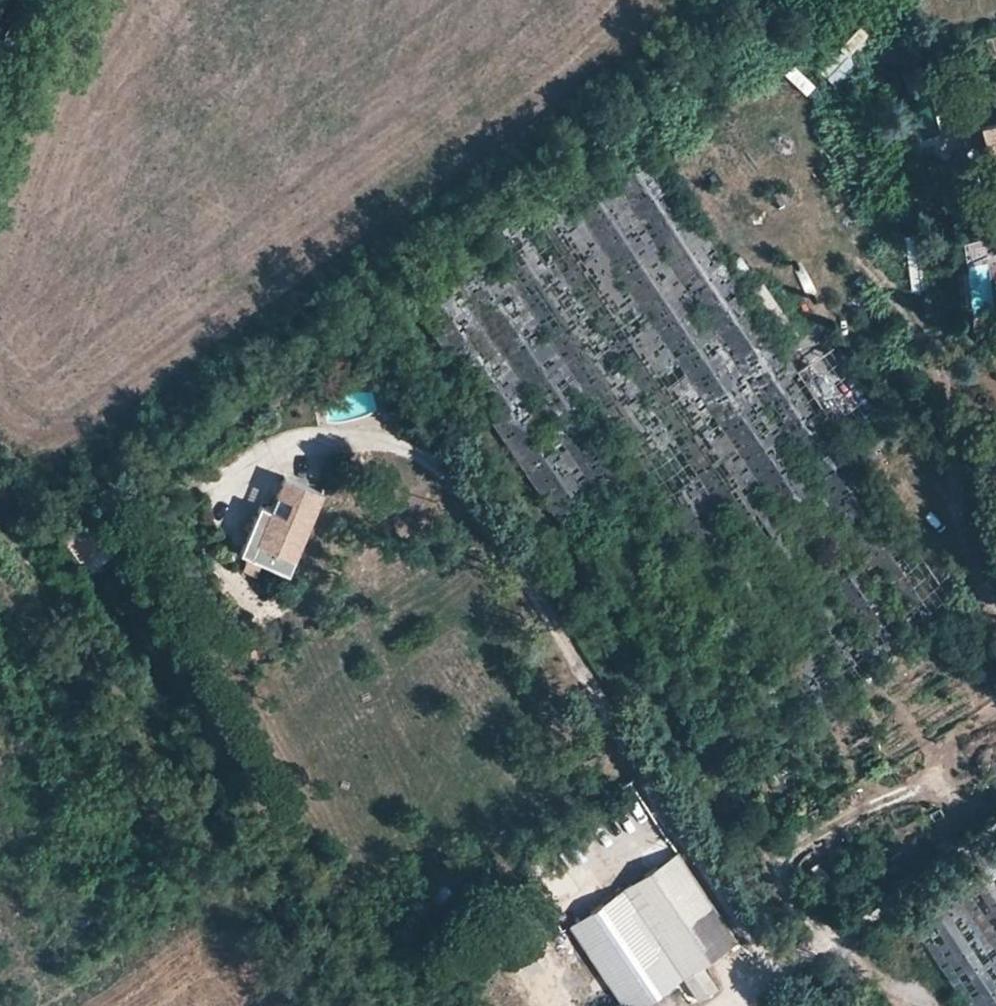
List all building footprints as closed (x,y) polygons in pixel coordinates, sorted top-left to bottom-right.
[(967,129),(995,122),(995,100),(992,95),(960,103),(967,129)] [(967,129),(985,199),(995,197),(995,122),(967,129)] [(172,448),(180,458),(190,450),(183,440),(172,448)] [(322,493),(284,477),(271,508),(256,542),(294,559),(322,493)] [(256,542),(271,508),(263,505),(246,546),(249,552),(290,570),(294,559),(256,542)] [(80,512),(57,529),(81,561),(104,545),(80,512)] [(676,853),(623,889),(570,926),(623,1005),(642,1005),(682,979),(697,1001),(717,987),(703,964),(735,942),(676,853)]
